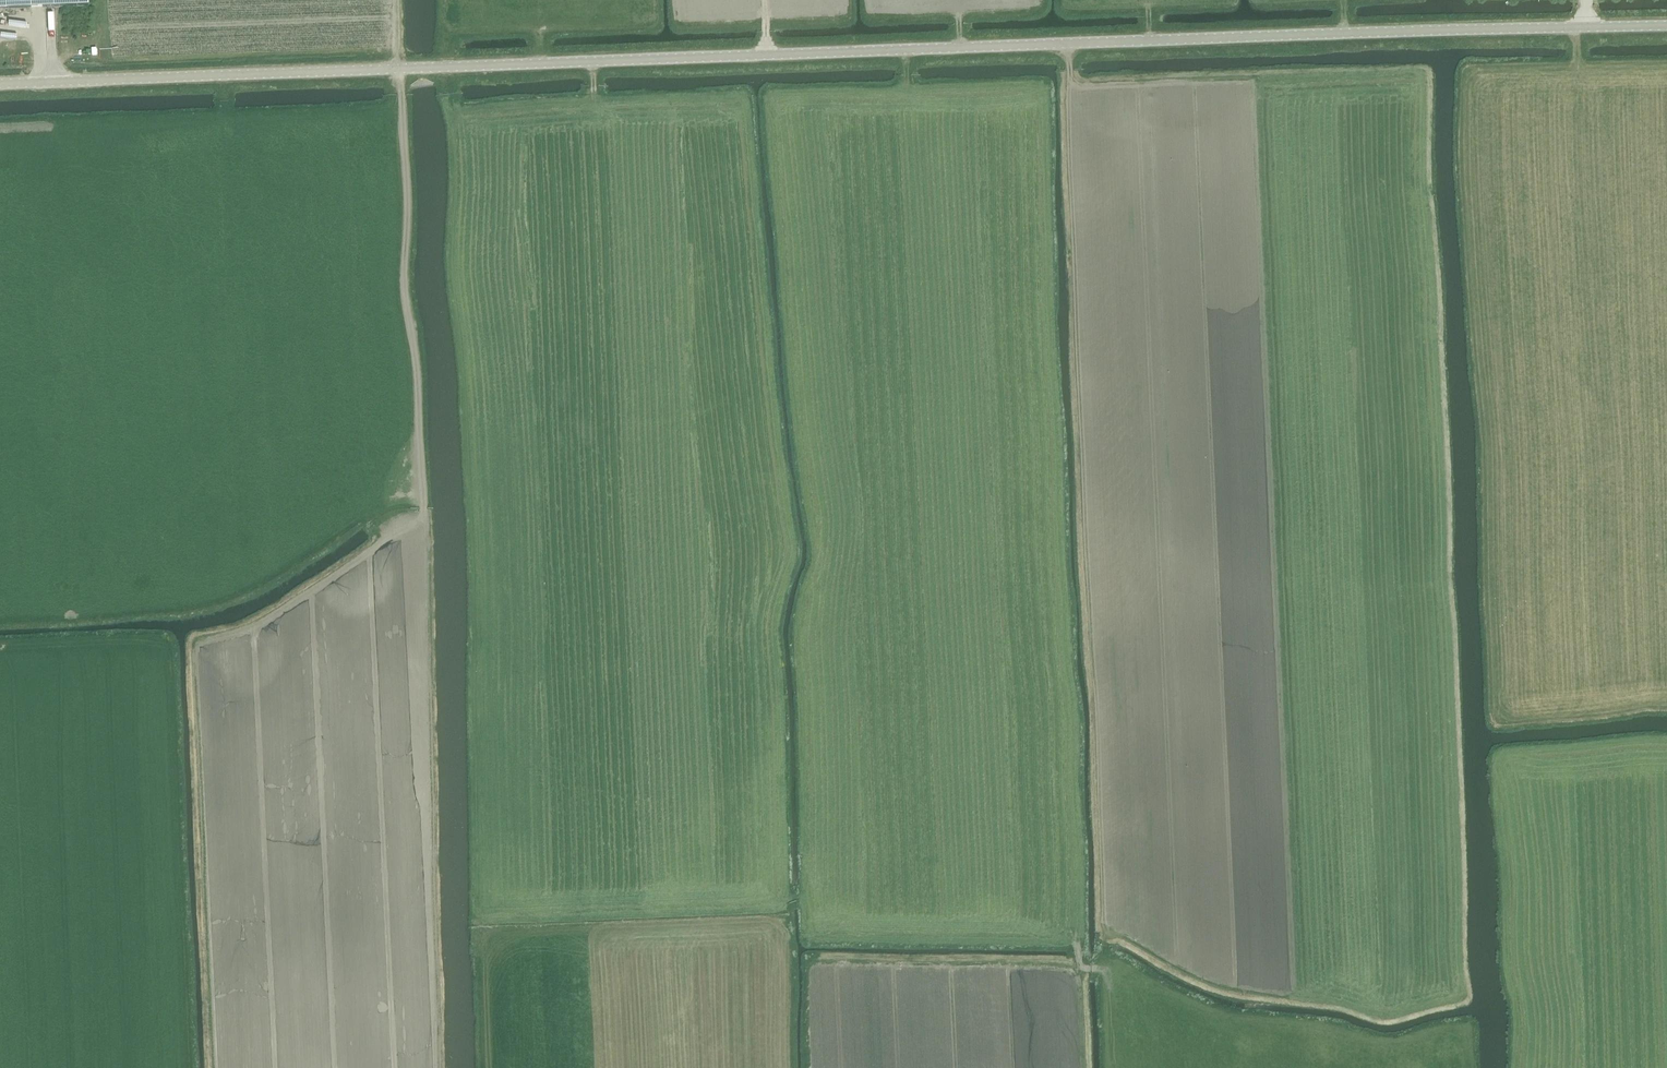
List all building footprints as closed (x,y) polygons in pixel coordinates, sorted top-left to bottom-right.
[(89,0),(0,0),(0,9),(89,6),(89,0)]
